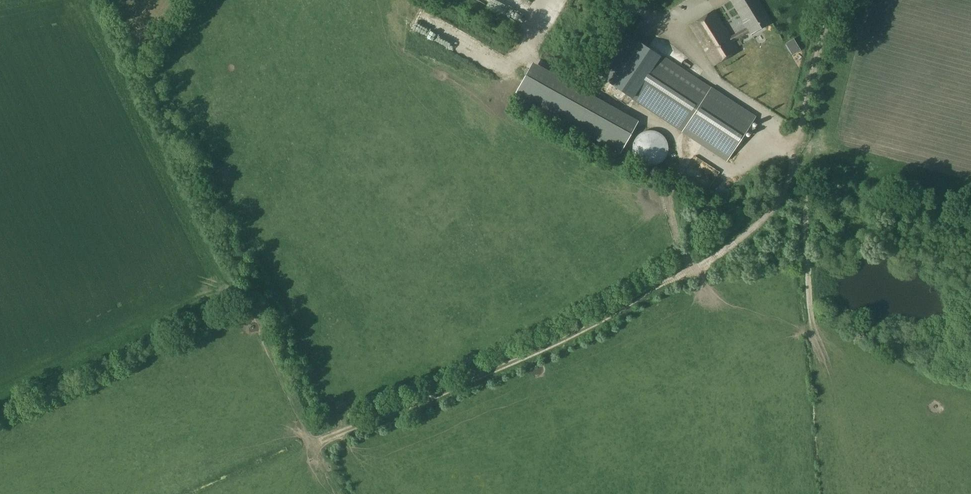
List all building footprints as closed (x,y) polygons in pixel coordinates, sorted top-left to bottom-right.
[(773,22),(759,0),(732,0),(754,34),(773,22)] [(714,65),(739,50),(715,10),(690,26),(714,65)] [(756,119),(626,35),(600,73),(728,160),(756,119)] [(639,122),(534,63),(515,94),(621,154),(639,122)] [(634,146),(634,148),(634,149),(634,151),(634,152),(634,154),(635,155),(636,156),(636,158),(637,159),(638,160),(639,161),(641,162),(642,163),(643,164),(645,164),(646,165),(648,165),(649,166),(651,166),(652,166),(654,166),(655,165),(657,165),(658,164),(659,164),(661,163),(662,162),(663,161),(664,160),(665,159),(666,158),(667,156),(667,155),(668,154),(668,152),(668,151),(669,149),(669,148),(668,146),(668,145),(668,143),(667,142),(667,140),(666,139),(665,138),(664,137),(663,136),(662,135),(661,134),(660,133),(659,133),(659,132),(658,132),(657,132),(655,131),(654,131),(652,131),(650,131),(649,131),(647,131),(646,131),(644,132),(643,133),(642,133),(640,134),(639,135),(638,136),(637,138),(636,139),(636,140),(635,142),(634,143),(634,145),(634,146)] [(698,173),(698,180),(706,180),(707,174),(702,174),(702,165),(689,164),(689,173),(698,173)]
